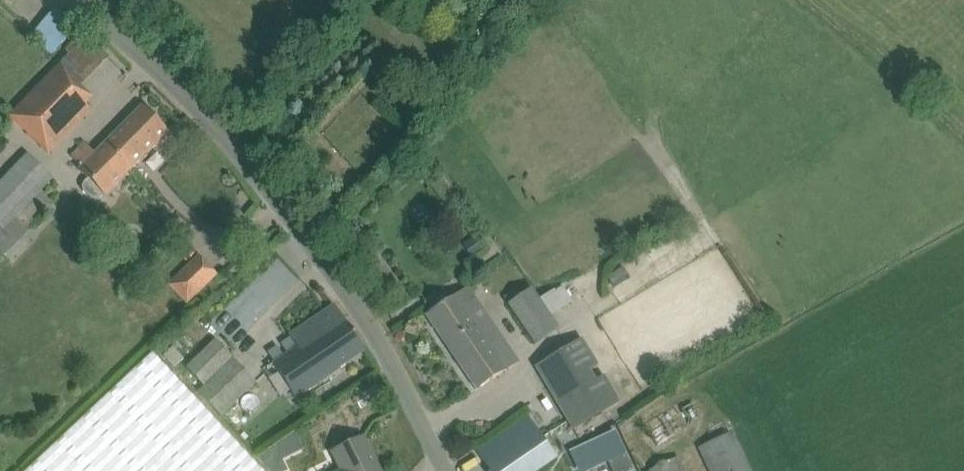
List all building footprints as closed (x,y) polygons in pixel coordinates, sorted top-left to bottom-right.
[(63,6),(56,0),(52,0),(35,19),(44,26),(63,6)] [(94,72),(108,58),(80,31),(64,51),(67,55),(9,116),(48,152),(89,109),(70,91),(79,82),(82,84),(94,72)] [(105,196),(167,133),(141,107),(127,121),(94,154),(83,143),(70,157),(74,161),(83,169),(81,172),(87,178),(82,183),(81,187),(82,190),(84,193),(88,197),(92,199),(96,199),(98,198),(100,197),(102,193),(105,196)] [(26,153),(0,180),(0,252),(4,256),(27,231),(24,228),(51,199),(41,190),(52,179),(26,153)] [(561,284),(684,211),(686,211),(668,181),(590,227),(583,215),(562,228),(566,235),(511,267),(512,269),(483,286),(490,297),(497,293),(504,305),(507,303),(508,305),(534,345),(558,328),(550,315),(572,301),(561,284)] [(397,218),(389,228),(401,236),(408,226),(397,218)] [(472,237),(462,245),(471,257),(482,249),(479,245),(472,237)] [(218,275),(198,255),(167,285),(186,305),(218,275)] [(476,390),(492,379),(519,362),(498,331),(483,309),(469,288),(442,305),(425,316),(476,390)] [(364,350),(333,305),(289,335),(297,347),(272,364),(295,399),(340,369),(339,368),(364,350)] [(261,389),(256,384),(214,340),(184,369),(205,391),(199,397),(219,418),(220,417),(226,423),(261,389)] [(604,375),(595,380),(589,371),(598,365),(582,340),(534,368),(571,430),(619,401),(604,375)] [(152,354),(27,470),(261,470),(152,354)] [(672,433),(700,417),(692,403),(682,408),(674,412),(672,409),(662,415),(664,421),(647,431),(655,445),(672,433)] [(554,457),(526,416),(492,440),(476,451),(490,470),(534,470),(554,457)] [(570,452),(578,470),(586,470),(607,461),(612,470),(632,470),(623,453),(613,432),(570,452)] [(732,433),(699,448),(709,470),(750,470),(732,433)] [(363,437),(332,453),(341,470),(379,470),(363,437)] [(257,456),(271,470),(285,470),(272,446),(257,456)] [(678,458),(651,470),(684,470),(678,458)]
